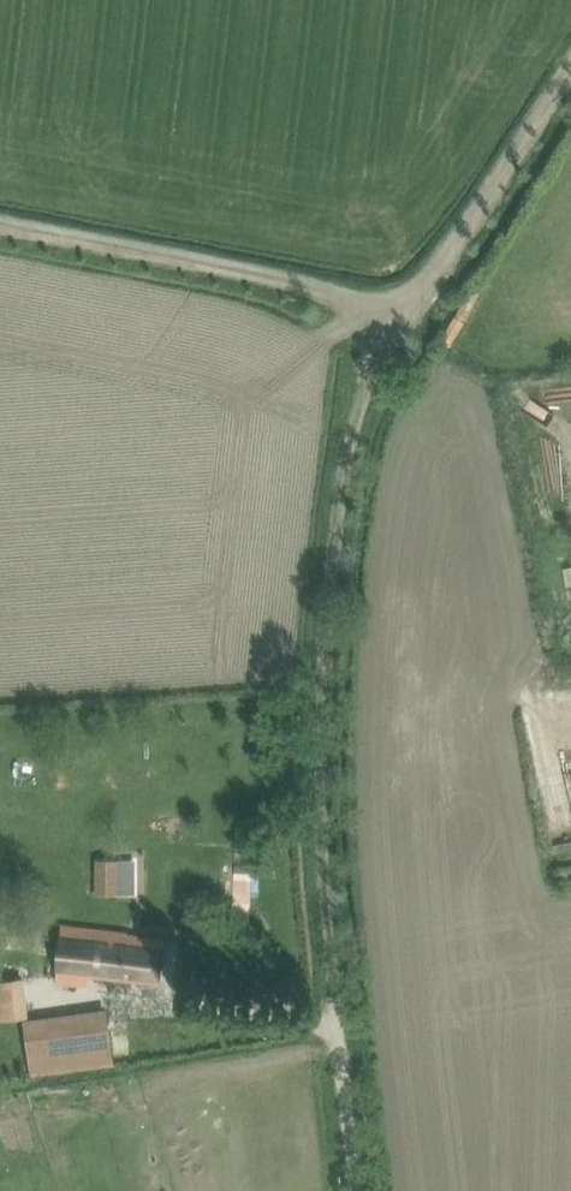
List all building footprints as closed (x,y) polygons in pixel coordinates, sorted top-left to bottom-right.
[(96,857),(96,893),(120,893),(119,857),(96,857)] [(274,873),(274,861),(261,861),(261,873),(274,873)] [(87,972),(134,979),(158,982),(164,939),(128,934),(128,932),(62,923),(56,978),(85,982),(87,972)] [(29,1016),(25,976),(18,977),(17,969),(0,971),(0,1020),(29,1016)] [(34,1072),(112,1062),(104,1012),(27,1023),(34,1072)]
